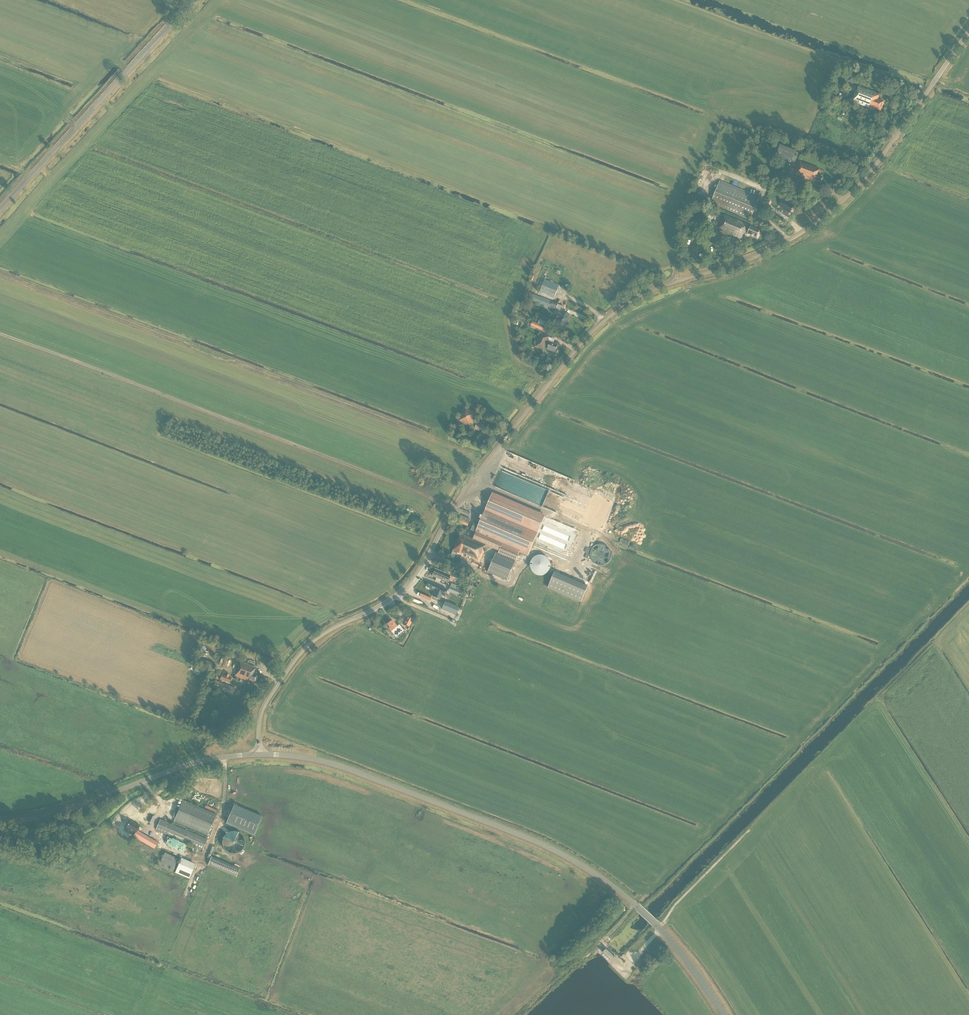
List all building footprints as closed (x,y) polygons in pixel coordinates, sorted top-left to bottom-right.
[(849,75),(846,82),(853,84),(855,78),(849,75)] [(846,100),(850,91),(842,87),(840,91),(843,93),(842,94),(840,93),(837,100),(840,101),(841,97),(846,100)] [(856,90),(852,102),(874,110),(875,109),(880,111),(883,102),(878,100),(880,94),(859,87),(857,91),(856,90)] [(780,146),(777,155),(792,161),(793,159),(795,160),(795,162),(797,157),(794,156),(796,152),(780,146)] [(798,171),(797,174),(797,176),(814,182),(815,180),(821,182),(823,178),(817,176),(819,169),(800,162),(797,170),(798,171)] [(701,181),(706,182),(709,172),(704,170),(701,181)] [(750,221),(760,197),(720,181),(710,205),(750,221)] [(793,207),(793,206),(784,201),(780,207),(790,213),(793,207)] [(746,231),(748,232),(747,234),(757,238),(760,231),(750,227),(748,226),(748,225),(723,215),(720,224),(721,225),(719,230),(743,239),(746,231)] [(712,229),(705,227),(703,233),(710,236),(712,229)] [(540,292),(554,297),(559,285),(545,280),(540,292)] [(556,310),(558,304),(534,295),(531,300),(556,310)] [(564,326),(566,322),(567,322),(570,315),(556,310),(553,317),(558,319),(557,323),(564,326)] [(548,322),(540,319),(538,324),(546,327),(548,322)] [(534,323),(533,326),(544,331),(545,327),(534,323)] [(545,348),(551,351),(550,353),(555,356),(558,350),(556,350),(558,345),(550,342),(547,341),(549,336),(541,333),(539,338),(538,338),(536,341),(534,344),(536,345),(534,347),(538,349),(539,347),(544,349),(545,348)] [(464,408),(457,421),(472,427),(472,426),(476,428),(475,429),(483,432),(486,426),(478,422),(477,424),(474,423),(476,418),(474,417),(476,413),(464,408)] [(534,485),(537,479),(525,473),(524,474),(519,471),(516,477),(534,485)] [(507,581),(519,553),(528,556),(545,515),(493,493),(480,523),(477,522),(475,527),(473,526),(471,531),(473,531),(473,532),(476,533),(475,535),(476,535),(474,540),(461,534),(453,552),(457,553),(479,563),(485,550),(484,550),(485,545),(499,551),(498,554),(496,553),(488,573),(495,576),(507,581)] [(600,516),(602,512),(574,501),(572,506),(600,516)] [(581,524),(582,518),(571,515),(570,521),(581,524)] [(580,538),(581,534),(561,526),(558,536),(590,547),(592,542),(580,538)] [(539,575),(540,575),(541,575),(542,575),(544,575),(545,574),(546,574),(547,573),(548,572),(549,571),(550,569),(550,568),(550,567),(550,565),(550,564),(550,563),(550,562),(549,561),(549,560),(548,559),(547,558),(546,557),(545,556),(544,556),(542,555),(541,555),(540,555),(538,555),(537,556),(536,556),(534,557),(533,558),(533,559),(532,560),(531,561),(531,562),(530,563),(530,564),(530,565),(530,567),(530,568),(531,569),(532,571),(532,572),(533,573),(534,574),(536,574),(537,575),(538,575),(539,575)] [(432,576),(447,583),(448,581),(449,581),(451,578),(450,577),(451,575),(435,569),(432,576)] [(555,572),(548,588),(581,603),(588,586),(555,572)] [(447,590),(444,589),(429,583),(427,587),(436,591),(433,597),(440,599),(442,595),(445,596),(445,594),(446,595),(447,592),(446,592),(447,590)] [(462,591),(463,588),(451,583),(448,591),(454,594),(456,589),(462,591)] [(459,608),(458,607),(445,602),(442,609),(456,615),(457,612),(459,608)] [(404,624),(409,627),(414,619),(408,616),(404,624)] [(388,628),(391,632),(391,631),(396,637),(404,631),(399,625),(397,627),(392,621),(387,625),(389,627),(388,628)] [(213,663),(197,657),(195,663),(211,669),(213,663)] [(240,662),(235,676),(254,683),(255,682),(258,672),(255,671),(256,668),(240,662)] [(226,674),(225,676),(222,675),(220,680),(229,683),(231,678),(229,678),(230,675),(226,674)] [(214,688),(232,695),(235,688),(216,681),(214,688)] [(214,807),(217,799),(194,791),(191,799),(214,807)] [(183,801),(175,820),(174,821),(208,835),(217,814),(183,801)] [(234,804),(226,823),(254,835),(262,816),(234,804)] [(207,839),(160,820),(156,830),(203,850),(207,839)] [(154,849),(158,843),(137,831),(140,827),(130,821),(126,829),(135,834),(134,837),(154,849)] [(224,837),(223,838),(223,840),(222,843),(223,846),(224,849),(226,851),(228,853),(231,854),(234,854),(237,854),(239,853),(242,851),(243,849),(245,846),(245,843),(245,840),(243,837),(242,835),(239,833),(237,832),(234,831),(231,832),(228,833),(226,835),(224,837)] [(157,865),(174,872),(179,858),(165,853),(163,858),(160,857),(159,862),(158,861),(157,865)] [(240,869),(212,857),(208,865),(236,877),(240,869)] [(175,873),(189,879),(195,865),(181,859),(175,873)] [(611,961),(615,957),(606,949),(602,952),(611,961)]
